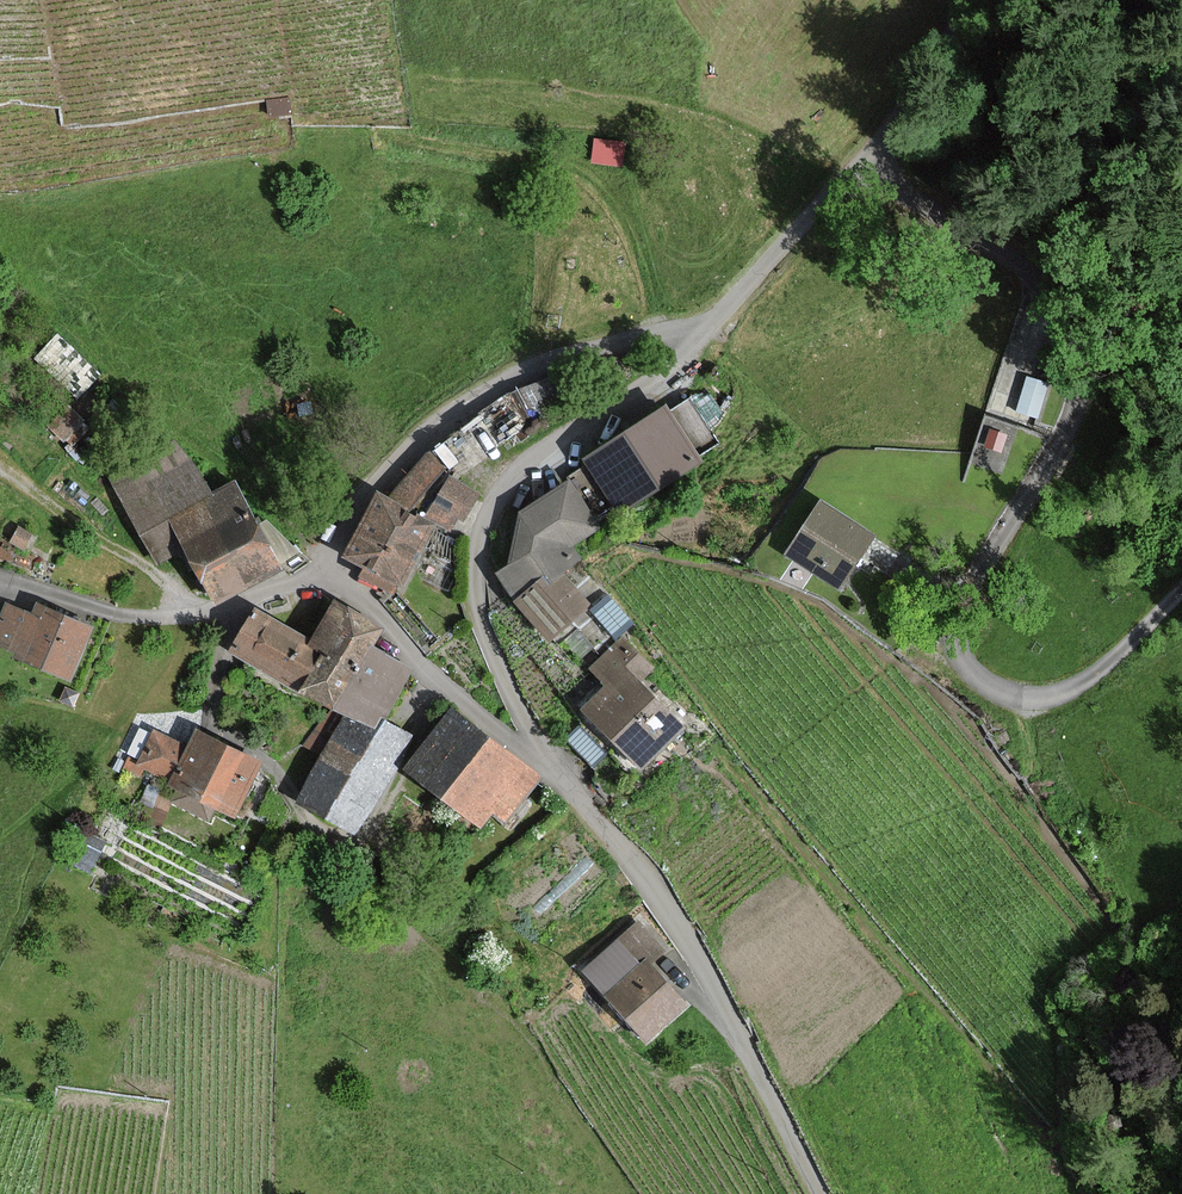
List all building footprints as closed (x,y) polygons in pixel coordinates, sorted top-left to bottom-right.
[(272,101),(275,120),(302,116),(298,96),(272,101)] [(622,158),(623,135),(593,134),(592,157),(622,158)] [(1046,385),(1027,379),(1017,411),(1036,417),(1046,385)] [(716,443),(686,399),(667,412),(663,406),(586,460),(622,511),(699,458),(698,456),(716,443)] [(49,426),(65,441),(83,422),(67,407),(49,426)] [(1004,435),(990,431),(986,446),(1000,450),(1004,435)] [(157,564),(183,550),(213,606),(280,569),(232,484),(207,498),(175,441),(109,478),(157,564)] [(396,486),(413,501),(444,467),(427,452),(396,486)] [(425,518),(450,532),(457,520),(462,523),(478,494),(448,477),(425,518)] [(601,526),(566,479),(519,514),(508,565),(498,572),(517,597),(514,600),(545,641),(591,607),(564,572),(581,559),(572,547),(601,526)] [(375,494),(341,558),(362,570),(359,577),(393,595),(397,586),(400,587),(433,525),(375,494)] [(819,502),(785,555),(837,588),(871,535),(819,502)] [(18,529),(10,543),(23,550),(31,535),(18,529)] [(380,630),(332,603),(310,643),(323,650),(299,693),(334,712),(370,648),(380,630)] [(0,617),(0,647),(17,654),(15,659),(68,682),(91,629),(35,605),(30,615),(5,604),(0,617)] [(253,612),(230,654),(299,693),(323,650),(310,643),(253,612)] [(604,687),(580,711),(641,772),(683,729),(635,682),(650,667),(620,638),(587,671),(604,687)] [(411,670),(370,648),(334,712),(344,717),(371,732),(378,719),(380,716),(384,719),(411,670)] [(452,712),(407,770),(476,823),(486,810),(502,822),(537,777),(452,712)] [(355,836),(410,737),(378,719),(371,732),(344,717),(296,804),(355,836)] [(153,731),(136,766),(178,787),(171,801),(209,820),(215,808),(234,817),(261,764),(194,731),(186,748),(153,731)] [(665,952),(638,922),(583,972),(647,1042),(687,1006),(650,966),(665,952)]
